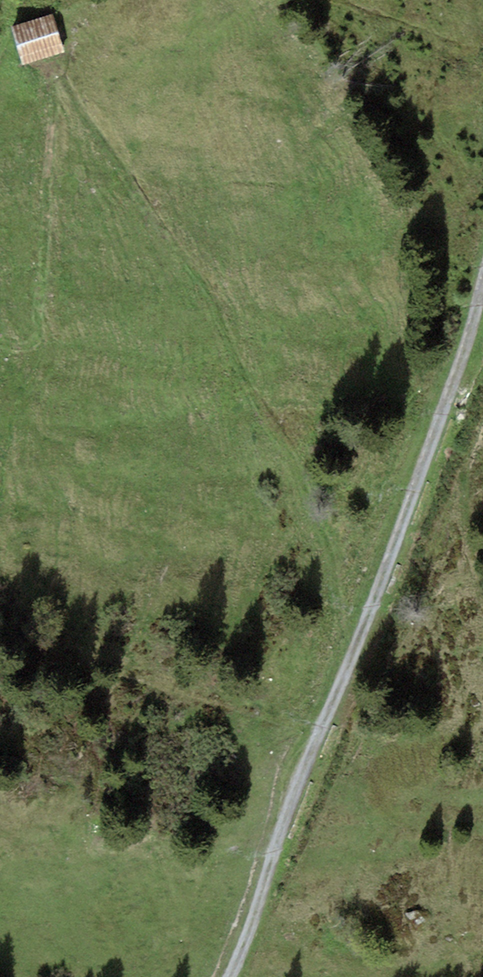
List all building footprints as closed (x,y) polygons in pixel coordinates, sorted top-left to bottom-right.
[(51,15),(10,28),(23,65),(63,51),(51,15)]
